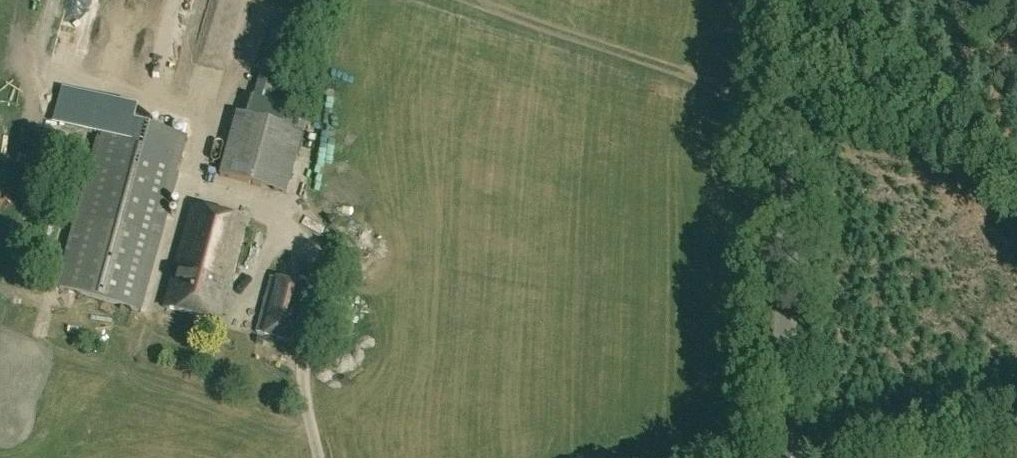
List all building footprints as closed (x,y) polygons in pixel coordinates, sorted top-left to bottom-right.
[(269,31),(250,101),(274,107),(294,37),(269,31)] [(219,175),(285,192),(301,130),(235,113),(219,175)] [(186,137),(105,116),(58,290),(139,312),(186,137)] [(246,220),(192,206),(165,307),(219,322),(246,220)] [(270,277),(255,332),(297,343),(311,288),(270,277)]
